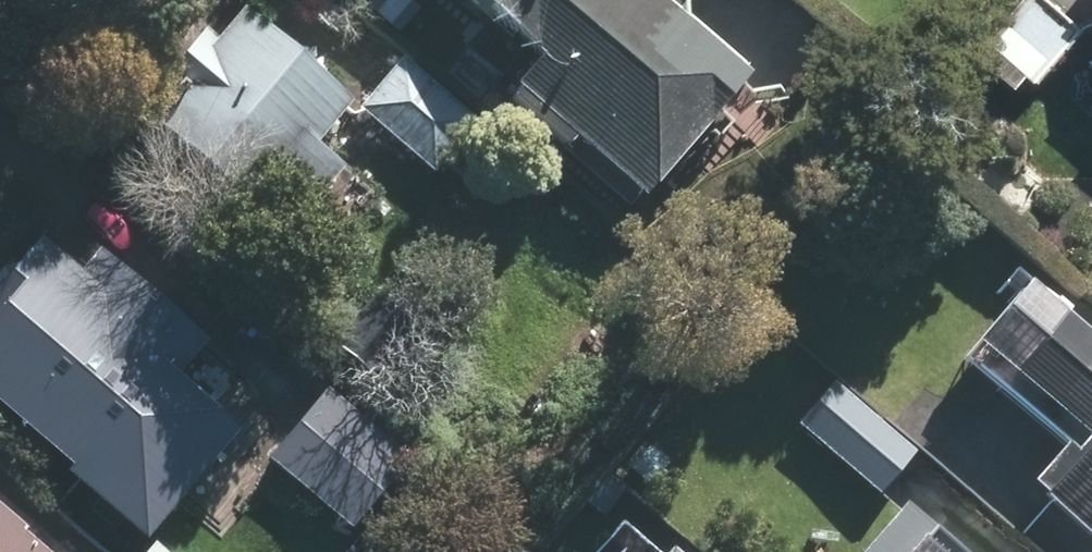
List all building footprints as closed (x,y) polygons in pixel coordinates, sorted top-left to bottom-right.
[(144,114),(261,210),(287,178),(318,203),(352,161),(322,137),(359,93),(246,0),(238,0),(144,114)] [(370,3),(400,31),(425,5),(420,0),(373,0),(370,3)] [(653,193),(762,72),(682,0),(493,0),(549,51),(525,78),(653,193)] [(977,43),(1028,84),(1084,17),(1063,0),(1013,0),(977,43)] [(407,56),(363,108),(438,170),(482,117),(407,56)] [(153,535),(226,450),(235,459),(267,421),(194,358),(215,333),(110,243),(91,265),(47,228),(0,283),(0,390),(80,458),(73,467),(153,535)] [(1035,270),(965,348),(1068,439),(1033,478),(1091,530),(1091,321),(1035,270)] [(837,380),(801,423),(883,491),(919,449),(837,380)] [(334,381),(272,455),(356,525),(418,451),(334,381)] [(862,551),(989,551),(916,489),(862,551)] [(0,494),(0,551),(72,551),(0,494)] [(667,551),(700,551),(682,536),(667,551)]
